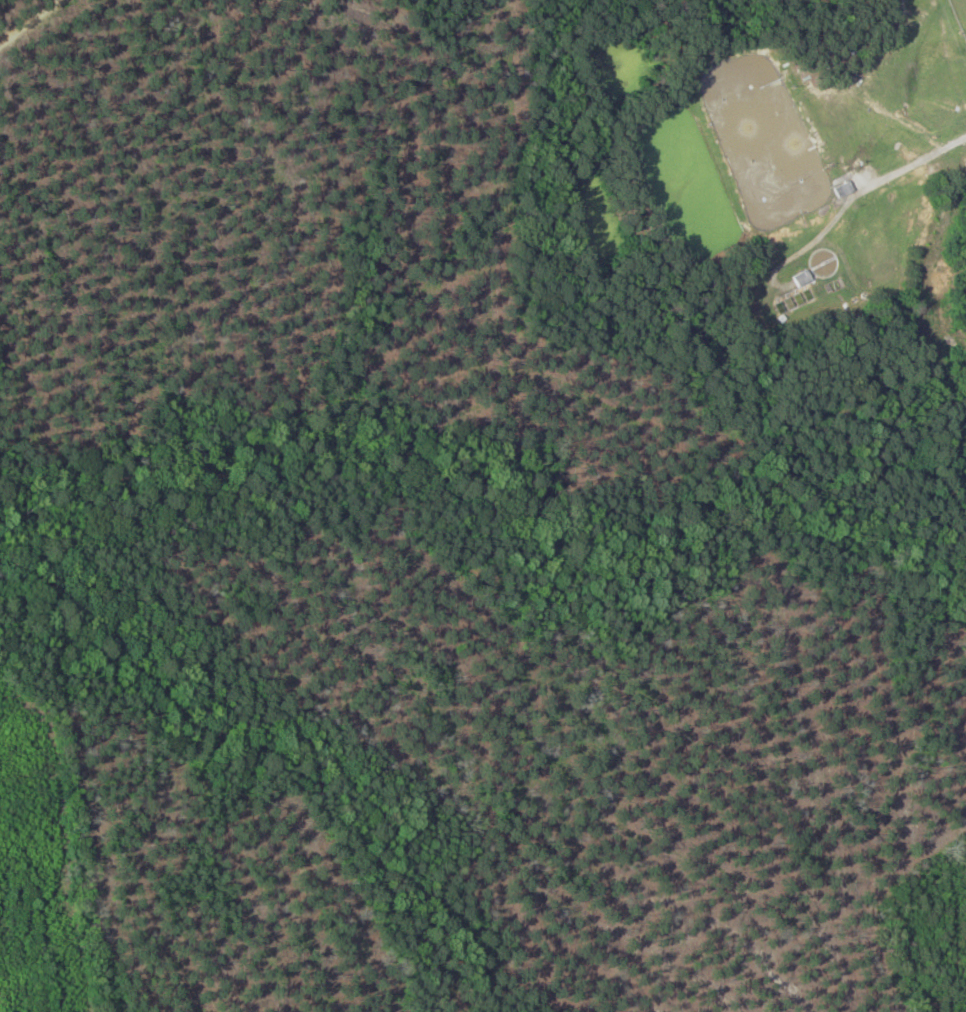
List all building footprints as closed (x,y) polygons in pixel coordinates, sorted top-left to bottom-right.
[(812,281),(806,270),(791,278),(796,289),(812,281)]
